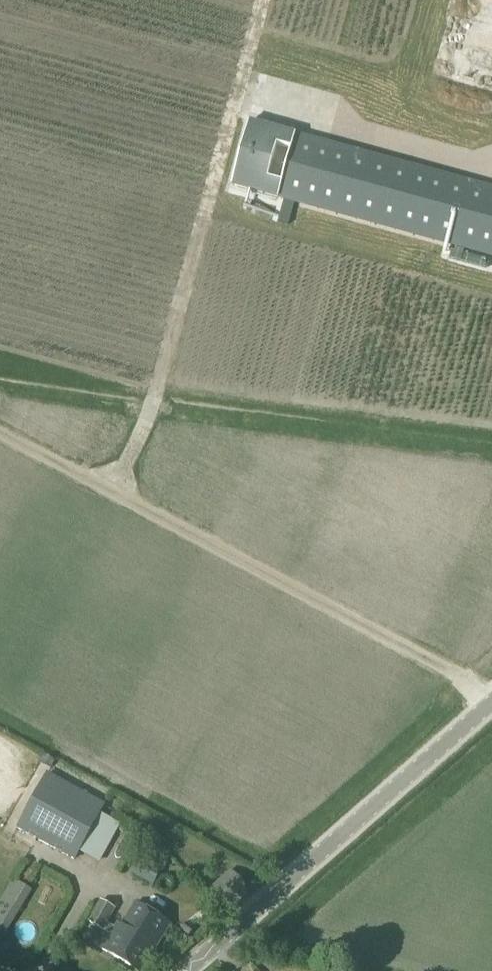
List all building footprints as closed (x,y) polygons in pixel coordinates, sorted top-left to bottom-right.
[(249,125),(232,189),(491,259),(491,191),(249,125)] [(48,773),(17,830),(75,862),(106,805),(48,773)] [(138,860),(130,875),(153,888),(161,873),(138,860)] [(232,871),(205,894),(224,917),(251,894),(232,871)] [(0,903),(0,946),(32,892),(13,881),(0,903)] [(100,901),(89,923),(111,936),(116,929),(110,925),(117,910),(100,901)] [(116,929),(111,936),(102,951),(135,970),(143,970),(170,926),(136,905),(123,927),(118,925),(116,929)]
